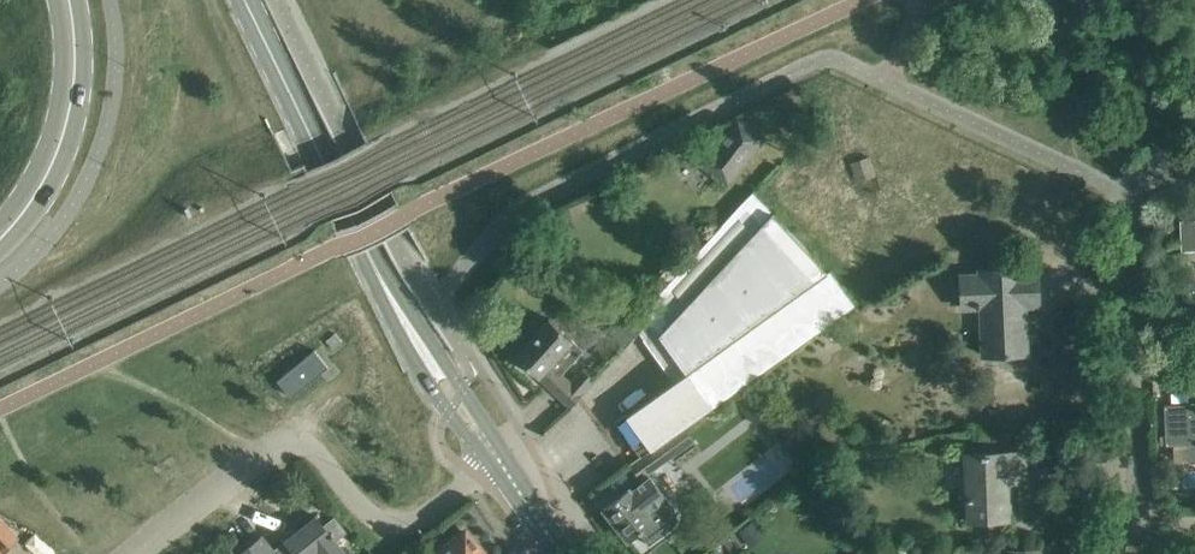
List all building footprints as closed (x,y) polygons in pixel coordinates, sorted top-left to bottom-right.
[(737,116),(701,164),(728,185),(764,137),(737,116)] [(876,174),(870,156),(852,162),(859,180),(876,174)] [(650,448),(662,440),(854,302),(830,269),(753,191),(721,224),(664,284),(673,293),(649,319),(686,372),(626,415),(650,448)] [(1194,217),(1187,218),(1187,219),(1180,219),(1181,250),(1194,249),(1194,218),(1194,217)] [(983,354),(1002,354),(1026,353),(1024,305),(1039,304),(1037,271),(1023,272),(1023,268),(979,269),(980,274),(961,274),(962,307),(981,306),(983,354)] [(515,355),(571,407),(595,380),(583,369),(571,382),(562,373),(583,350),(549,318),(515,355)] [(315,349),(277,380),(291,396),(328,366),(315,349)] [(737,398),(757,425),(771,415),(751,388),(737,398)] [(819,398),(801,410),(812,425),(829,413),(819,398)] [(1166,445),(1194,444),(1194,413),(1189,413),(1189,403),(1164,404),(1166,445)] [(691,427),(669,441),(676,453),(699,439),(691,427)] [(650,448),(630,463),(641,478),(642,478),(644,481),(632,490),(629,487),(621,493),(602,508),(607,513),(603,516),(612,528),(616,525),(628,540),(639,532),(649,544),(667,530),(668,530),(670,529),(671,528),(671,527),(672,525),(673,524),(674,523),(674,522),(675,520),(675,519),(675,517),(675,516),(675,515),(675,513),(675,512),(674,510),(674,509),(673,508),(648,473),(673,456),(662,440),(650,448)] [(968,519),(985,518),(1009,517),(1009,516),(1008,516),(1006,480),(1026,480),(1024,451),(965,453),(968,519)] [(332,535),(334,534),(331,531),(330,532),(316,515),(273,549),(261,535),(237,553),(314,553),(318,551),(320,553),(348,553),(332,535)] [(0,552),(18,536),(0,517),(0,553),(2,553),(0,552)] [(752,524),(740,532),(750,547),(762,539),(752,524)] [(465,531),(437,553),(484,553),(465,531)]
